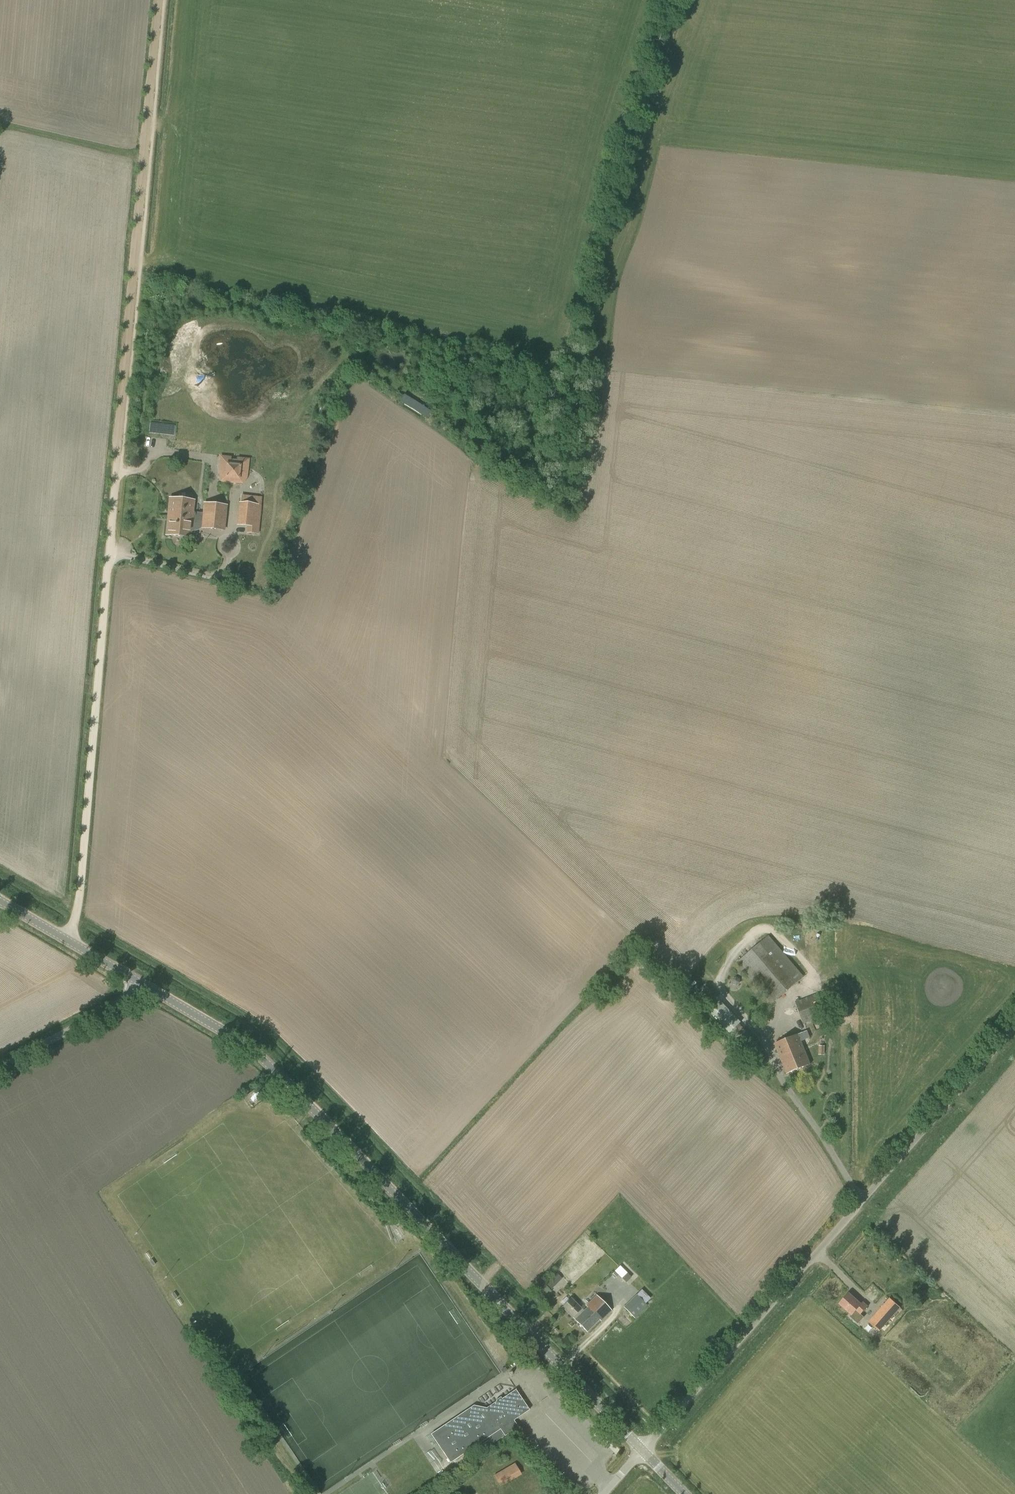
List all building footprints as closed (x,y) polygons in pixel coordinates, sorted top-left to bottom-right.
[(230,458),(220,457),(219,465),(223,467),(222,480),(241,482),(242,468),(246,467),(246,459),(236,459),(236,461),(230,461),(230,458)] [(247,533),(259,534),(262,497),(241,495),(240,502),(239,502),(236,525),(247,526),(247,533)] [(170,498),(168,517),(213,521),(213,513),(225,514),(226,506),(205,503),(204,513),(193,512),(194,500),(170,498)] [(192,526),(203,527),(224,529),(225,514),(213,513),(213,521),(168,517),(166,535),(191,537),(192,526)] [(803,976),(769,936),(738,963),(772,1003),(803,976)] [(763,1050),(739,1024),(740,1023),(716,999),(718,998),(708,987),(695,1000),(705,1010),(706,1008),(753,1059),(763,1050)] [(819,993),(796,1002),(804,1023),(827,1014),(819,993)] [(829,1027),(826,1020),(816,1024),(819,1031),(829,1027)] [(775,1044),(780,1057),(788,1053),(790,1057),(805,1051),(798,1034),(775,1044)] [(788,1053),(780,1057),(787,1074),(811,1064),(805,1051),(790,1057),(788,1053)] [(632,1278),(620,1266),(614,1272),(626,1283),(632,1278)] [(552,1290),(562,1279),(557,1274),(546,1285),(552,1290)] [(912,1300),(911,1299),(917,1293),(899,1278),(894,1283),(899,1288),(869,1321),(880,1331),(901,1308),(900,1307),(901,1304),(905,1308),(912,1300)] [(624,1307),(635,1318),(647,1305),(645,1303),(649,1299),(641,1291),(624,1307)] [(849,1293),(839,1304),(852,1315),(856,1311),(860,1315),(868,1306),(863,1302),(862,1304),(849,1293)] [(581,1313),(575,1320),(587,1332),(599,1319),(601,1321),(611,1310),(596,1295),(586,1306),(588,1307),(581,1313)] [(573,1318),(575,1320),(581,1313),(579,1311),(582,1308),(571,1297),(561,1307),(572,1318),(573,1318)] [(495,1400),(495,1401),(485,1409),(473,1406),(431,1434),(449,1463),(499,1429),(504,1436),(517,1427),(513,1420),(529,1410),(515,1389),(501,1399),(500,1397),(495,1400)] [(515,1463),(494,1475),(500,1487),(522,1475),(515,1463)]
